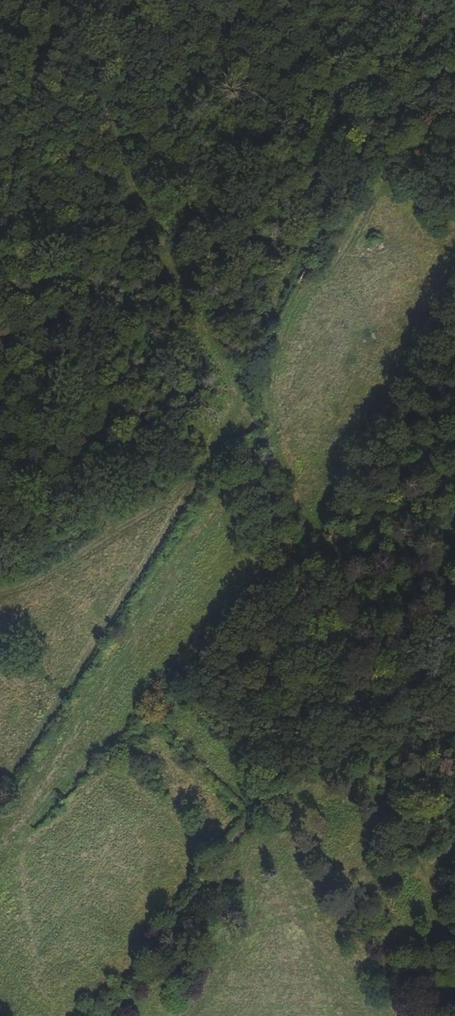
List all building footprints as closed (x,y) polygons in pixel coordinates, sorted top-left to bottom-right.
[(380,234),(377,233),(374,233),(372,236),(371,239),(376,243),(379,242),(381,240),(381,237),(380,234)]
